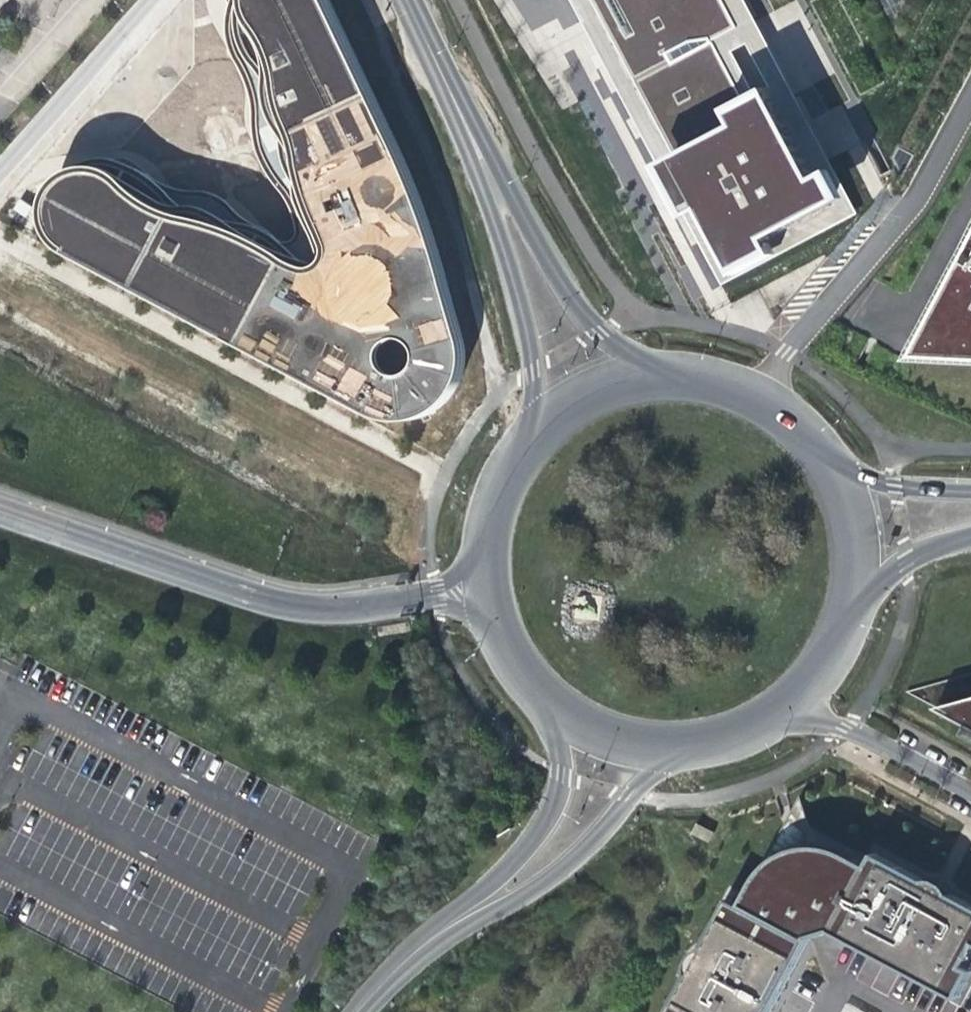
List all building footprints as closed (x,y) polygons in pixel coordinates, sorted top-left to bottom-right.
[(63,249),(365,411),(385,420),(415,420),(435,412),(453,397),(464,372),(464,341),(451,284),(425,213),(401,148),(330,0),(233,0),(229,8),(228,31),(231,50),(246,79),(253,99),(255,130),(258,155),(270,178),(290,205),(296,221),(297,234),(289,243),(278,241),(266,230),(243,220),(231,205),(212,194),(197,193),(179,190),(163,185),(147,174),(132,167),(107,161),(87,164),(69,171),(54,186),(47,202),(46,223),(53,238),(63,249)] [(860,214),(833,206),(731,260),(594,0),(572,0),(722,286),(860,214)] [(731,260),(833,206),(780,103),(755,117),(716,40),(740,27),(726,0),(594,0),(731,260)] [(740,27),(716,40),(755,117),(780,103),(833,206),(860,214),(747,0),(726,0),(740,27)] [(942,319),(970,264),(970,250),(936,315),(942,319)] [(942,319),(970,334),(970,264),(942,319)] [(936,315),(914,357),(970,360),(970,334),(942,319),(936,315)] [(945,712),(970,704),(970,699),(939,708),(945,712)] [(945,712),(970,726),(970,704),(945,712)] [(803,795),(752,889),(753,890),(765,869),(767,867),(777,859),(787,853),(796,850),(808,847),(818,846),(803,795)] [(812,939),(833,932),(879,956),(882,951),(910,966),(907,972),(959,1000),(970,978),(970,969),(966,966),(970,957),(970,904),(952,894),(951,891),(949,887),(946,884),(941,881),(937,880),(932,880),(926,880),(876,853),(869,865),(849,854),(839,850),(831,848),(818,846),(808,847),(796,850),(787,853),(777,859),(767,867),(765,869),(753,890),(752,889),(744,905),(731,899),(704,949),(699,951),(696,954),(693,959),(690,964),(689,969),(690,974),(670,1011),(772,1011),(812,939)] [(882,951),(879,956),(907,972),(910,966),(882,951)]
